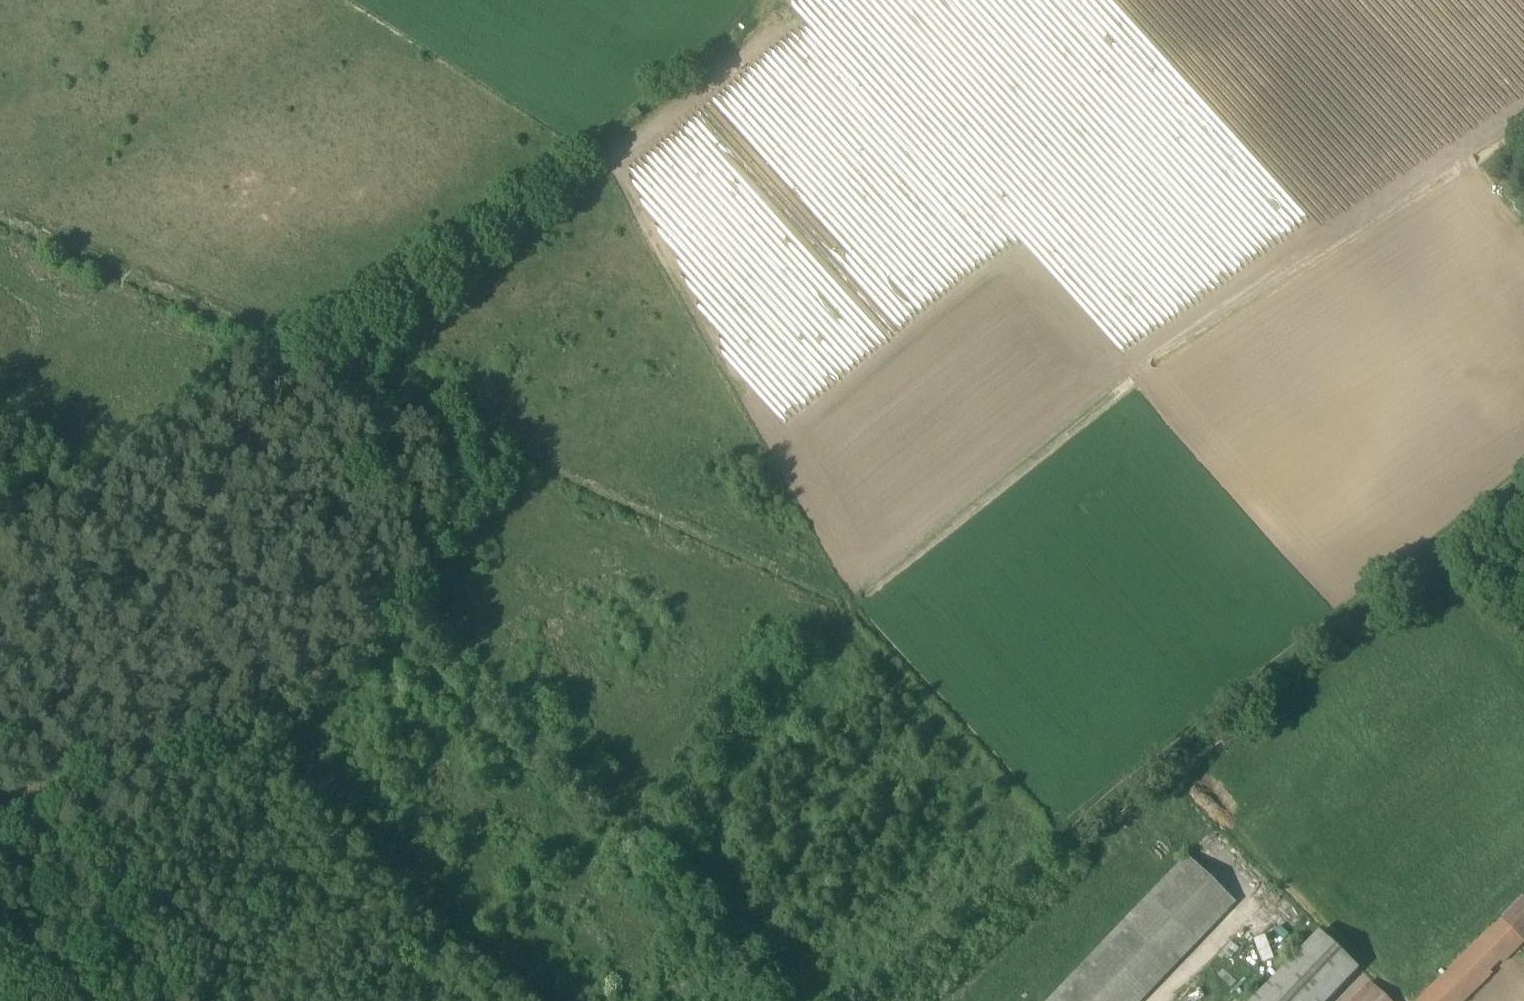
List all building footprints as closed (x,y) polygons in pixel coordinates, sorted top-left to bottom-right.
[(1236,903),(1187,856),(1049,1000),(1143,1000),(1236,903)] [(1320,931),(1252,1000),(1329,1000),(1360,969),(1320,931)] [(1371,982),(1353,1000),(1391,1000),(1371,982)]
